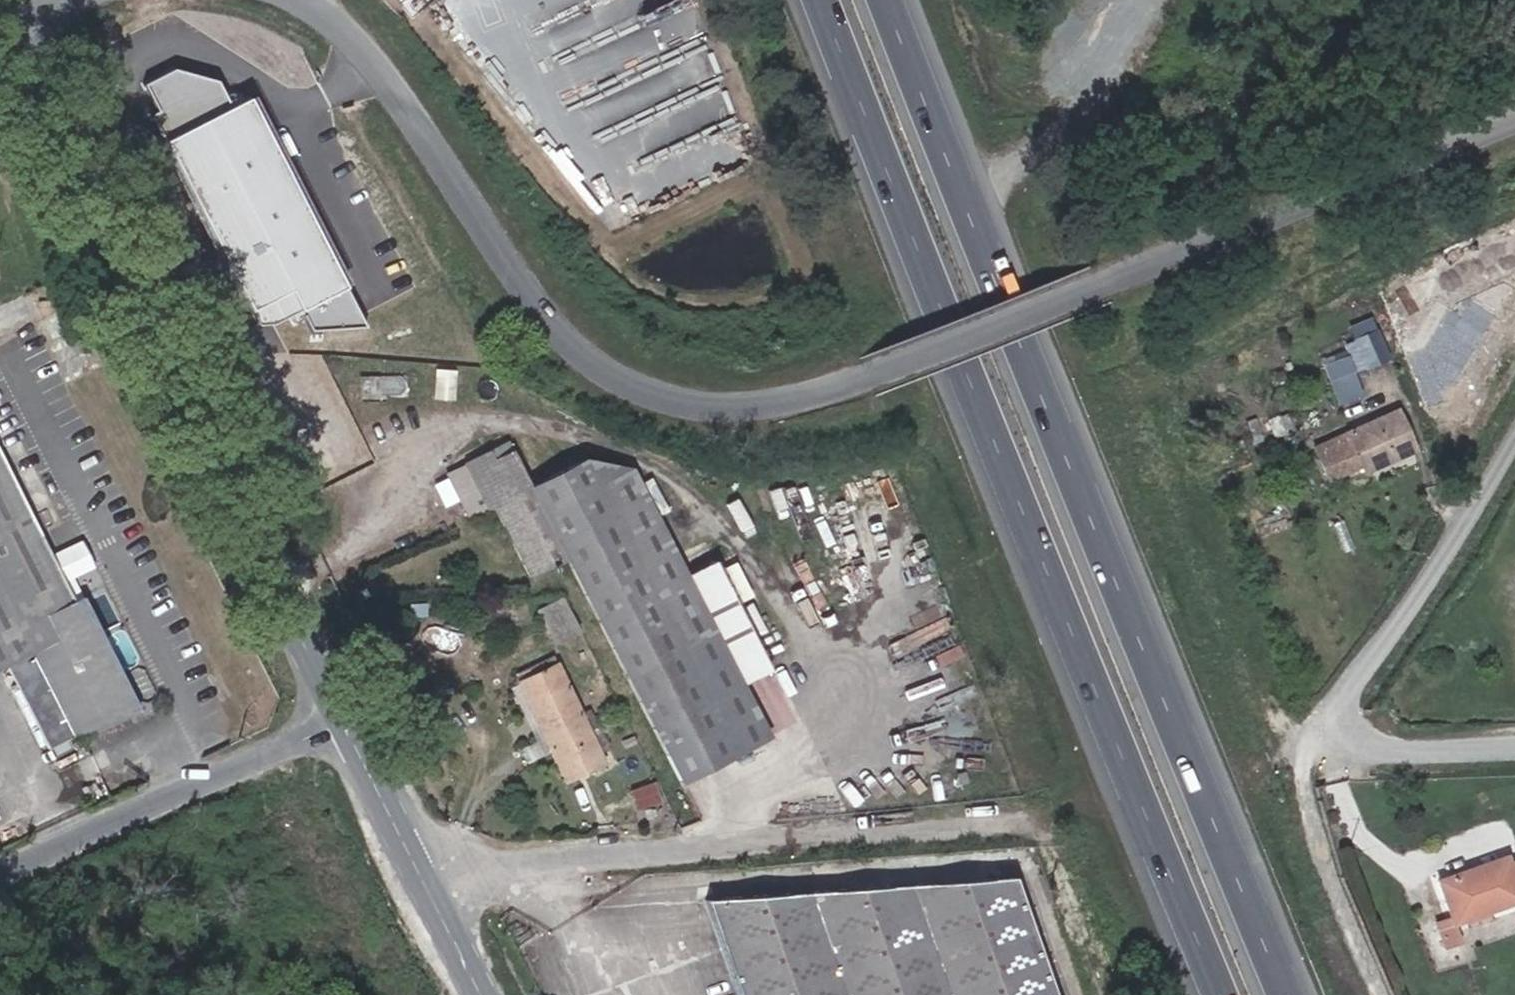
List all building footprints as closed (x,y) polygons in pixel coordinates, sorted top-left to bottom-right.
[(174,68),(144,82),(263,315),(296,298),(311,328),(362,328),(249,91),(228,101),(217,79),(174,68)] [(1451,309),(1430,271),(1405,284),(1425,322),(1451,309)] [(1386,359),(1375,332),(1355,341),(1367,367),(1386,359)] [(1353,371),(1346,356),(1324,366),(1331,381),(1353,371)] [(454,387),(455,372),(438,370),(437,385),(454,387)] [(453,399),(454,387),(437,385),(435,397),(453,399)] [(1413,450),(1396,411),(1314,447),(1328,479),(1360,464),(1364,471),(1413,450)] [(1293,429),(1287,413),(1267,421),(1274,437),(1293,429)] [(565,559),(529,487),(531,486),(508,441),(463,464),(486,510),(493,506),(529,577),(565,559)] [(0,455),(0,668),(31,653),(75,741),(139,710),(82,596),(82,597),(73,601),(63,581),(50,556),(0,455)] [(770,670),(714,561),(686,575),(632,469),(584,458),(531,486),(529,487),(565,559),(679,782),(769,737),(742,684),(770,670)] [(486,510),(463,464),(446,473),(469,519),(486,510)] [(94,566),(82,540),(50,556),(63,581),(73,577),(94,566)] [(82,597),(73,577),(63,581),(73,601),(82,597)] [(102,622),(115,616),(104,591),(90,597),(102,622)] [(577,631),(561,599),(538,610),(555,643),(577,631)] [(31,653),(6,666),(48,748),(72,736),(31,653)] [(588,729),(553,656),(539,662),(543,670),(518,681),(551,751),(565,781),(604,763),(588,729)] [(660,802),(654,783),(631,790),(637,809),(660,802)] [(1508,865),(1506,858),(1439,881),(1453,919),(1486,908),(1487,911),(1514,901),(1514,862),(1508,865)] [(1022,881),(715,904),(747,994),(1062,994),(1022,881)] [(1458,941),(1450,919),(1436,924),(1445,946),(1458,941)]
